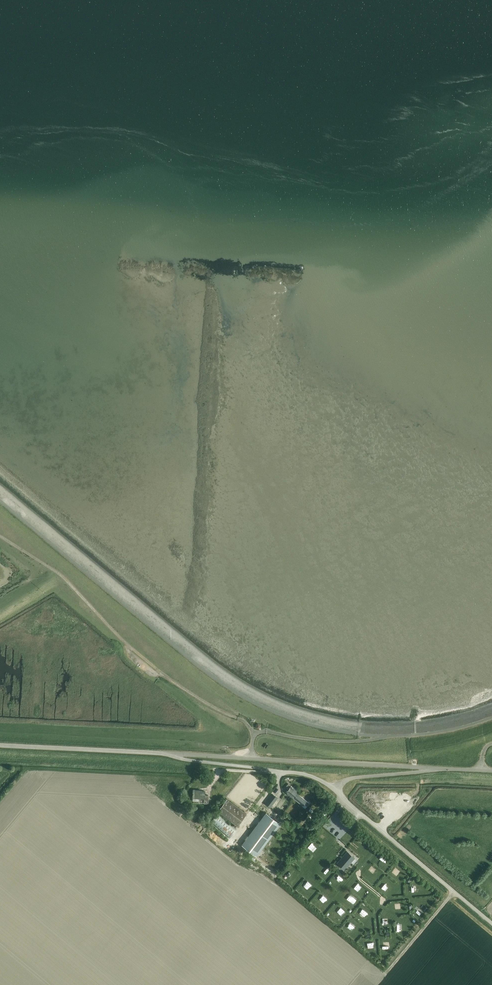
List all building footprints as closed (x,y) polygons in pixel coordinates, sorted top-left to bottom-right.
[(293,798),(297,793),(298,792),(291,786),(288,784),(286,787),(288,789),(286,792),(293,798)] [(208,803),(208,795),(204,795),(204,791),(197,791),(197,790),(193,790),(192,801),(199,801),(199,799),(204,799),(204,803),(208,803)] [(305,809),(307,806),(309,803),(297,793),(293,798),(303,805),(302,806),(305,809)] [(272,794),(266,803),(270,807),(277,798),(272,794)] [(237,826),(247,814),(227,799),(217,811),(237,826)] [(281,824),(266,813),(242,845),(256,856),(281,824)] [(210,821),(229,838),(236,830),(217,814),(210,821)] [(307,824),(304,829),(309,833),(313,829),(307,824)] [(345,870),(355,858),(347,852),(337,863),(345,870)] [(398,864),(393,869),(397,872),(401,868),(398,864)] [(304,882),(309,886),(313,882),(309,877),(304,882)] [(319,896),(324,899),(328,895),(323,891),(319,896)] [(414,908),(421,913),(424,908),(417,903),(414,908)] [(341,904),(338,909),(343,912),(346,908),(341,904)]
